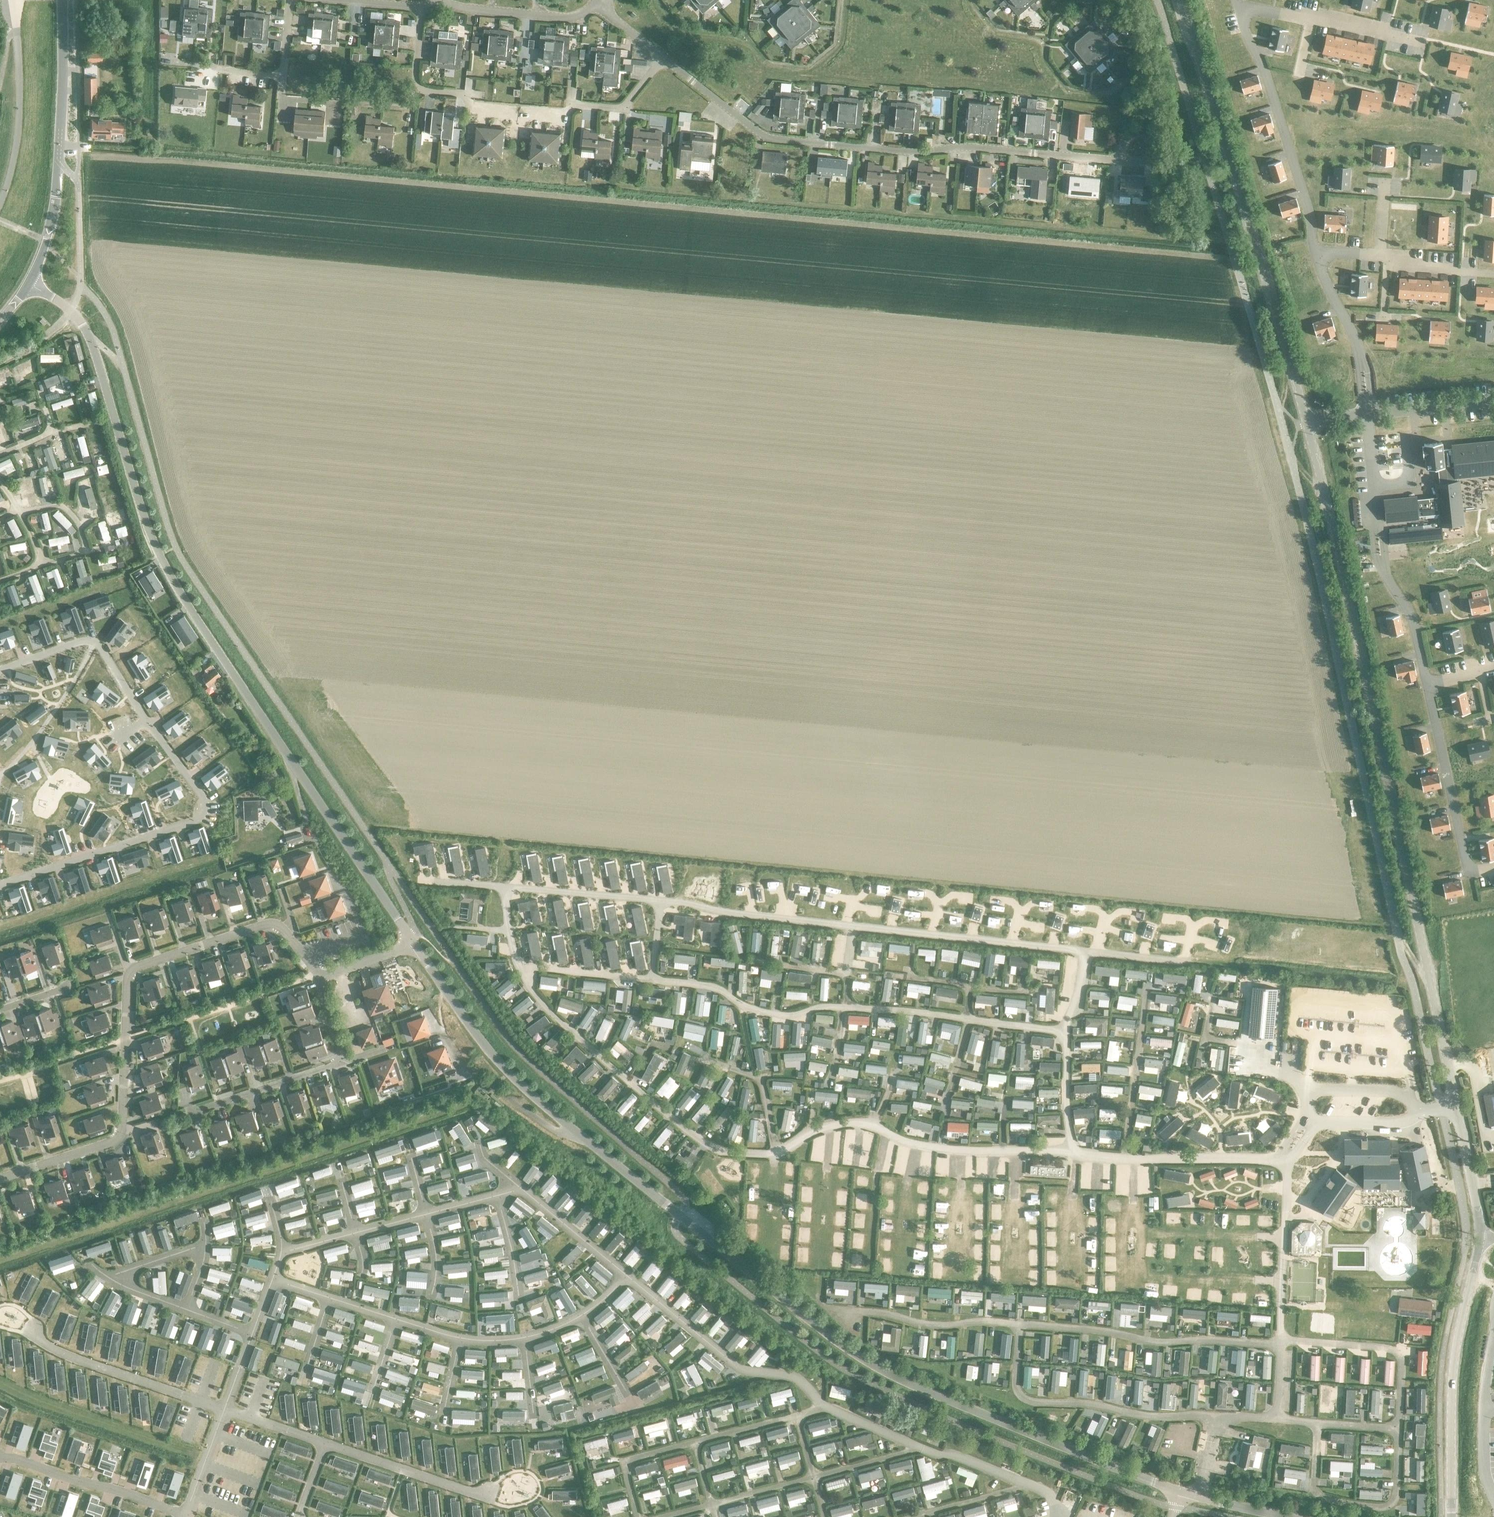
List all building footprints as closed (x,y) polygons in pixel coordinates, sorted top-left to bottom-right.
[(181,21),(196,23),(197,8),(198,0),(189,0),(188,7),(188,8),(182,7),(181,21)] [(703,0),(689,0),(685,4),(686,5),(691,1),(698,9),(703,10),(703,0)] [(715,0),(703,0),(703,10),(707,10),(715,3),(720,8),(721,7),(715,0)] [(796,0),(792,0),(791,0),(783,7),(778,1),(777,3),(793,23),(796,0)] [(796,0),(793,23),(814,6),(812,5),(807,9),(800,1),(796,0)] [(1000,6),(1001,8),(1007,3),(1013,11),(1018,12),(1019,0),(1007,0),(1000,6)] [(1018,12),(1022,12),(1030,5),(1035,11),(1037,9),(1029,0),(1019,0),(1018,12)] [(1037,9),(1038,8),(1034,3),(1037,0),(1029,0),(1037,9)] [(1371,0),(1353,0),(1351,6),(1369,10),(1371,0)] [(793,23),(777,3),(775,4),(780,9),(772,16),(771,20),(793,23)] [(1484,23),(1487,8),(1468,4),(1465,18),(1463,24),(1468,25),(1469,19),(1484,23)] [(814,6),(793,23),(816,25),(816,21),(809,12),(815,8),(814,6)] [(197,8),(196,23),(211,24),(212,10),(206,9),(206,8),(197,8)] [(1443,29),(1447,11),(1434,8),(1430,26),(1443,29)] [(239,12),(238,27),(254,28),(255,12),(246,12),(245,13),(239,12)] [(255,12),(254,28),(269,30),(270,15),(264,14),(264,13),(255,12)] [(308,13),(307,28),(322,29),(323,14),(314,13),(314,14),(308,13)] [(323,14),(322,29),(337,30),(338,16),(332,15),(323,14)] [(370,19),(368,33),(384,35),(385,19),(375,18),(375,20),(370,19)] [(394,20),(385,19),(384,35),(398,36),(400,22),(394,21),(394,20)] [(169,20),(168,31),(176,31),(176,35),(179,35),(185,36),(185,37),(195,37),(196,23),(181,21),(169,20)] [(793,23),(771,20),(771,25),(777,33),(772,38),(773,39),(793,23)] [(196,23),(195,37),(204,38),(204,37),(209,38),(211,24),(196,23)] [(793,23),(773,39),(775,41),(780,36),(787,45),(791,45),(793,23)] [(793,23),(791,45),(796,45),(804,39),(808,44),(810,43),(793,23)] [(815,29),(816,25),(793,23),(810,43),(812,41),(807,36),(815,29)] [(1091,47),(1093,25),(1089,24),(1080,31),(1076,26),(1074,27),(1091,47)] [(1093,25),(1091,47),(1111,31),(1110,29),(1104,33),(1097,25),(1093,25)] [(254,28),(238,27),(237,40),(243,41),(242,42),(252,43),(254,28)] [(539,35),(538,49),(553,51),(555,35),(555,28),(546,27),(545,35),(545,36),(539,35)] [(1069,41),(1069,45),(1091,47),(1074,27),(1073,28),(1077,34),(1069,41)] [(1282,52),(1287,31),(1271,27),(1267,49),(1282,52)] [(269,30),(254,28),(252,43),(262,44),(262,43),(268,43),(269,30)] [(322,29),(307,28),(305,41),(311,42),(311,43),(321,44),(322,29)] [(322,29),(321,44),(330,45),(330,43),(335,44),(337,30),(322,29)] [(479,40),(478,43),(482,44),(497,45),(498,30),(489,29),(489,30),(483,30),(482,41),(479,40)] [(498,30),(497,45),(512,47),(513,33),(507,32),(508,31),(498,30)] [(433,38),(431,52),(446,54),(448,39),(448,32),(438,31),(438,37),(438,39),(433,38)] [(1112,32),(1111,31),(1091,47),(1113,49),(1114,45),(1107,37),(1112,32)] [(448,39),(446,54),(460,55),(462,41),(456,40),(457,33),(448,32),(448,39)] [(384,35),(368,33),(367,47),(372,47),(372,48),(373,48),(377,49),(380,49),(382,49),(384,35)] [(167,34),(159,34),(159,43),(167,43),(167,34)] [(384,35),(382,49),(391,50),(391,49),(396,50),(398,36),(384,35)] [(555,35),(553,51),(568,52),(569,38),(564,38),(564,36),(555,35)] [(1346,58),(1350,41),(1327,36),(1324,53),(1346,58)] [(1369,63),(1372,46),(1350,41),(1346,58),(1369,63)] [(482,44),(481,58),(486,58),(486,59),(496,60),(497,45),(482,44)] [(497,45),(496,60),(505,61),(505,60),(511,60),(511,57),(512,47),(497,45)] [(1091,47),(1069,45),(1068,49),(1075,58),(1070,62),(1071,64),(1091,47)] [(604,63),(606,47),(596,47),(596,48),(590,47),(589,61),(604,63)] [(606,47),(604,63),(619,64),(620,50),(615,50),(615,48),(606,47)] [(1091,47),(1071,64),(1072,65),(1078,61),(1084,69),(1089,69),(1091,47)] [(1108,67),(1091,47),(1089,69),(1093,70),(1101,63),(1106,68),(1108,67)] [(1113,49),(1091,47),(1108,67),(1109,66),(1105,60),(1113,54),(1113,49)] [(538,49),(537,63),(542,63),(542,65),(552,66),(553,51),(538,49)] [(553,51),(552,66),(561,66),(567,66),(568,52),(553,51)] [(446,54),(431,52),(430,66),(435,67),(445,68),(446,54)] [(101,53),(86,53),(87,62),(101,61),(101,53)] [(460,55),(446,54),(445,68),(454,69),(454,68),(459,69),(460,55)] [(1466,72),(1469,58),(1451,54),(1448,68),(1466,72)] [(604,63),(589,61),(588,75),(593,75),(593,77),(603,78),(604,63)] [(605,63),(603,85),(617,87),(619,64),(605,63)] [(1261,89),(1257,76),(1239,81),(1243,95),(1261,89)] [(95,77),(83,77),(84,104),(96,103),(95,77)] [(1329,99),(1332,86),(1314,82),(1311,95),(1329,99)] [(1413,102),(1416,87),(1397,83),(1393,103),(1397,104),(1398,99),(1413,102)] [(203,101),(205,89),(197,88),(197,89),(175,87),(173,105),(195,107),(196,100),(203,101)] [(789,108),(791,93),(781,92),(775,92),(774,104),(774,106),(789,108)] [(1377,110),(1380,96),(1362,92),(1359,105),(1377,110)] [(1453,113),(1457,95),(1443,92),(1440,110),(1453,113)] [(791,93),(789,108),(804,109),(805,95),(799,94),(800,93),(791,93)] [(247,105),(247,106),(248,99),(238,98),(238,96),(232,95),(230,116),(245,117),(247,105)] [(834,98),(832,111),(847,113),(849,98),(839,97),(839,98),(834,98)] [(849,98),(847,113),(862,114),(863,100),(857,100),(857,99),(849,98)] [(1021,108),(1020,122),(1035,123),(1036,109),(1037,102),(1037,100),(1028,99),(1027,108),(1027,109),(1021,108)] [(905,118),(906,103),(897,102),(897,103),(892,103),(890,117),(905,118)] [(969,102),(967,117),(982,119),(983,104),(969,102)] [(915,104),(906,103),(905,118),(920,119),(921,106),(915,105),(915,104)] [(983,104),(982,119),(998,120),(999,105),(983,104)] [(245,117),(244,123),(253,124),(253,127),(259,128),(261,107),(247,106),(247,105),(245,117)] [(757,105),(753,111),(757,115),(765,105),(761,105),(757,105)] [(789,108),(774,106),(773,120),(778,120),(778,122),(788,123),(789,108)] [(804,109),(789,108),(788,123),(797,123),(797,122),(803,123),(804,109)] [(1046,110),(1036,109),(1035,123),(1050,125),(1050,121),(1051,111),(1046,110)] [(308,133),(310,111),(296,110),(293,134),(300,135),(301,133),(308,133)] [(679,113),(678,119),(683,119),(691,120),(692,111),(679,110),(679,113)] [(325,112),(310,111),(308,133),(317,134),(316,136),(323,137),(325,112)] [(443,118),(443,113),(425,111),(424,121),(425,121),(424,133),(441,134),(443,118)] [(847,113),(832,111),(831,125),(836,126),(836,127),(846,128),(847,113)] [(847,113),(846,128),(855,129),(855,128),(861,128),(862,114),(847,113)] [(1094,128),(1090,127),(1091,114),(1073,113),(1071,138),(1093,139),(1094,128)] [(1273,128),(1269,114),(1250,120),(1254,134),(1262,131),(1263,134),(1273,131),(1272,128),(1273,128)] [(371,116),(366,115),(364,136),(377,137),(378,137),(379,126),(380,119),(371,119),(371,116)] [(905,118),(890,117),(889,130),(894,131),(893,132),(903,133),(905,118)] [(982,119),(967,117),(966,133),(981,134),(982,119)] [(441,134),(440,140),(449,141),(448,147),(457,148),(459,130),(453,130),(454,119),(443,118),(441,134)] [(920,119),(905,118),(903,133),(912,134),(913,133),(918,133),(920,119)] [(109,122),(110,120),(91,119),(90,137),(109,138),(109,131),(121,132),(122,123),(109,122)] [(998,120),(982,119),(981,134),(997,135),(998,120)] [(1035,123),(1020,122),(1019,136),(1024,136),(1024,138),(1034,139),(1035,123)] [(1035,123),(1034,139),(1043,140),(1043,138),(1048,139),(1049,128),(1050,125),(1035,123)] [(394,127),(379,126),(378,137),(377,137),(377,144),(386,145),(386,148),(392,148),(394,127)] [(487,157),(490,127),(475,126),(472,156),(487,157)] [(490,127),(487,157),(502,159),(504,128),(490,127)] [(647,139),(648,133),(639,132),(640,129),(634,129),(632,149),(646,150),(647,139)] [(597,140),(598,134),(589,133),(589,131),(584,130),(581,150),(595,152),(596,152),(597,140)] [(646,150),(645,157),(654,158),(654,160),(660,161),(662,140),(662,131),(655,130),(655,133),(648,133),(647,139),(646,150)] [(543,163),(546,133),(531,131),(528,161),(543,163)] [(560,134),(546,133),(543,163),(557,164),(560,134)] [(682,143),(679,170),(690,171),(690,168),(709,170),(710,162),(711,162),(713,136),(693,134),(692,144),(682,143)] [(596,152),(595,152),(595,158),(603,159),(603,162),(609,162),(611,142),(597,140),(596,152)] [(1391,166),(1393,146),(1372,145),(1372,149),(1377,150),(1376,165),(1391,166)] [(1439,161),(1440,148),(1421,146),(1420,160),(1439,161)] [(785,169),(786,155),(772,153),(772,156),(763,155),(762,171),(772,171),(772,168),(785,169)] [(830,178),(830,175),(832,158),(817,157),(816,173),(821,174),(820,177),(830,178)] [(846,176),(847,160),(832,158),(830,175),(846,176)] [(1286,179),(1281,161),(1268,165),(1273,183),(1286,179)] [(882,173),(883,166),(874,165),(874,163),(868,162),(866,183),(880,184),(882,173)] [(977,185),(979,167),(973,166),(973,163),(968,162),(968,166),(966,165),(965,184),(977,185)] [(931,173),(932,173),(932,167),(924,166),(924,164),(918,163),(916,183),(930,185),(931,173)] [(990,178),(991,168),(990,168),(991,164),(985,164),(985,167),(979,167),(977,185),(989,186),(989,190),(995,190),(996,178),(990,178)] [(1044,199),(1045,188),(1047,169),(1018,166),(1016,186),(1031,187),(1030,198),(1044,199)] [(1347,187),(1348,169),(1334,168),(1333,187),(1347,187)] [(1468,189),(1469,170),(1455,170),(1454,188),(1468,189)] [(880,184),(879,191),(889,192),(888,195),(894,195),(896,174),(882,173),(880,184)] [(930,185),(929,191),(938,192),(938,195),(944,196),(946,174),(932,173),(931,173),(930,185)] [(1130,196),(1132,177),(1121,176),(1120,191),(1116,190),(1116,197),(1119,198),(1119,195),(1130,196)] [(1132,177),(1130,196),(1141,197),(1141,200),(1148,201),(1149,190),(1142,189),(1143,178),(1132,177)] [(1097,186),(1066,184),(1065,197),(1095,201),(1097,186)] [(1484,195),(1482,215),(1493,215),(1493,196),(1484,195)] [(1299,212),(1295,199),(1278,204),(1282,217),(1299,212)] [(1345,232),(1346,216),(1324,215),(1323,231),(1333,231),(1345,232)] [(1445,241),(1447,218),(1429,217),(1428,232),(1428,240),(1445,241)] [(1486,241),(1485,260),(1493,260),(1493,241),(1486,241)] [(1366,297),(1367,277),(1353,276),(1352,289),(1352,296),(1366,297)] [(1422,298),(1423,281),(1400,279),(1399,297),(1422,298)] [(1445,300),(1446,282),(1423,281),(1422,298),(1445,300)] [(1476,288),(1476,301),(1493,303),(1493,289),(1476,288)] [(1335,330),(1331,317),(1312,323),(1316,336),(1323,334),(1324,337),(1334,334),(1333,331),(1335,330)] [(1491,340),(1492,321),(1479,320),(1477,339),(1491,340)] [(1449,338),(1450,323),(1430,322),(1429,342),(1433,342),(1433,337),(1449,338)] [(1394,340),(1395,326),(1377,325),(1376,339),(1394,340)] [(73,361),(83,358),(78,342),(71,344),(69,338),(63,340),(65,346),(68,345),(73,361)] [(76,372),(83,370),(80,362),(70,365),(74,378),(78,377),(76,372)] [(1424,446),(1421,447),(1423,457),(1425,457),(1426,469),(1438,468),(1444,467),(1442,450),(1441,442),(1423,444),(1424,446)] [(1438,468),(1438,473),(1439,478),(1456,477),(1493,473),(1493,442),(1452,446),(1452,449),(1445,450),(1442,450),(1444,467),(1438,468)] [(1437,497),(1426,498),(1428,516),(1439,514),(1440,526),(1462,523),(1458,482),(1457,482),(1457,479),(1456,477),(1439,478),(1439,484),(1436,484),(1436,494),(1437,497)] [(1384,501),(1386,522),(1418,518),(1417,517),(1428,516),(1426,498),(1416,499),(1415,498),(1384,501)] [(1439,528),(1388,533),(1389,545),(1440,540),(1439,528)] [(83,559),(75,561),(80,577),(77,578),(79,587),(91,583),(89,575),(88,576),(83,559)] [(152,571),(138,581),(148,597),(162,587),(152,571)] [(1490,609),(1485,589),(1481,590),(1482,596),(1467,599),(1470,614),(1490,609)] [(1450,608),(1446,590),(1432,593),(1436,611),(1450,608)] [(107,596),(84,604),(87,612),(89,612),(91,618),(100,615),(98,608),(110,604),(107,596)] [(67,612),(61,614),(64,624),(70,621),(74,633),(83,630),(75,607),(66,610),(67,612)] [(183,616),(171,625),(184,646),(197,637),(183,616)] [(1403,634),(1399,616),(1385,619),(1389,637),(1403,634)] [(35,623),(29,626),(32,635),(38,633),(42,644),(51,641),(43,619),(34,622),(35,623)] [(119,619),(105,638),(112,644),(113,643),(118,646),(124,638),(119,635),(127,625),(119,619)] [(1480,623),(1485,646),(1493,644),(1493,620),(1480,623)] [(1463,649),(1458,628),(1443,631),(1448,653),(1463,649)] [(0,634),(0,644),(3,643),(5,649),(14,645),(12,639),(14,639),(11,630),(0,634)] [(136,656),(128,660),(141,681),(148,676),(142,666),(147,662),(142,654),(136,657),(136,656)] [(66,657),(64,669),(72,670),(74,658),(66,657)] [(202,679),(207,686),(220,676),(210,662),(202,667),(206,672),(207,673),(206,674),(205,673),(202,676),(204,678),(202,679)] [(1415,675),(1412,662),(1393,666),(1396,680),(1404,678),(1404,681),(1415,679),(1414,676),(1415,675)] [(50,664),(42,667),(47,678),(55,675),(50,664)] [(16,671),(13,680),(30,685),(33,677),(16,671)] [(96,692),(92,697),(100,703),(104,698),(113,705),(119,698),(100,683),(94,690),(96,692)] [(164,685),(144,698),(149,706),(150,705),(154,710),(162,705),(159,700),(169,693),(164,685)] [(1470,713),(1466,692),(1450,695),(1455,716),(1470,713)] [(26,695),(14,695),(14,703),(26,703),(26,695)] [(40,707),(25,718),(30,724),(45,714),(40,707)] [(87,712),(63,712),(63,721),(65,721),(65,727),(75,727),(75,721),(87,721),(87,712)] [(182,712),(163,726),(168,733),(170,732),(173,737),(181,731),(178,726),(188,719),(182,712)] [(0,729),(0,741),(9,733),(13,738),(21,732),(17,727),(18,726),(13,719),(0,729)] [(1430,751),(1426,733),(1412,735),(1416,754),(1430,751)] [(45,737),(43,745),(45,746),(43,752),(52,755),(54,749),(66,752),(68,743),(45,737)] [(201,738),(182,752),(187,759),(189,758),(193,763),(201,758),(197,752),(207,745),(201,738)] [(1489,754),(1486,741),(1468,745),(1471,758),(1489,754)] [(88,752),(83,756),(90,763),(95,759),(103,768),(110,762),(93,744),(87,750),(88,752)] [(152,746),(132,761),(138,768),(148,761),(152,766),(160,760),(156,755),(157,754),(152,746)] [(34,762),(13,773),(17,781),(28,775),(31,781),(40,776),(37,771),(38,770),(34,762)] [(221,764),(201,778),(207,786),(208,785),(212,790),(220,784),(216,779),(226,771),(221,764)] [(1423,791),(1441,787),(1438,774),(1420,778),(1423,791)] [(110,775),(109,784),(121,785),(121,792),(131,793),(131,787),(133,787),(134,778),(110,775)] [(177,781),(155,791),(159,799),(170,794),(173,800),(182,795),(179,790),(181,789),(177,781)] [(1481,796),(1483,815),(1493,813),(1493,794),(1481,796)] [(7,797),(2,821),(11,823),(14,811),(20,812),(22,802),(16,801),(16,799),(7,797)] [(78,798),(74,807),(80,809),(74,821),(82,824),(93,803),(85,799),(84,800),(78,798)] [(244,801),(244,821),(258,820),(258,807),(262,807),(262,806),(265,806),(270,814),(271,816),(272,817),(277,814),(269,800),(262,800),(257,800),(244,801)] [(136,806),(130,808),(133,817),(139,815),(143,827),(152,824),(144,801),(136,804),(136,806)] [(103,813),(89,833),(96,838),(97,837),(102,841),(108,832),(103,829),(110,819),(103,813)] [(1450,829),(1447,815),(1429,819),(1432,833),(1450,829)] [(57,843),(51,845),(54,855),(61,853),(61,854),(70,851),(62,828),(53,831),(57,843)] [(194,832),(188,834),(191,843),(197,841),(201,853),(210,850),(202,828),(194,830),(194,832)] [(301,832),(286,837),(288,843),(303,839),(301,832)] [(9,833),(8,842),(9,842),(8,849),(18,850),(19,844),(31,845),(33,836),(9,833)] [(165,841),(159,843),(162,853),(169,851),(172,863),(181,860),(173,837),(165,840),(165,841)] [(1479,841),(1483,862),(1493,860),(1493,838),(1479,841)] [(432,841),(412,845),(414,854),(425,852),(428,865),(436,864),(432,841)] [(464,872),(459,845),(450,847),(455,874),(464,872)] [(490,873),(485,845),(475,847),(481,875),(490,873)] [(145,849),(122,856),(125,865),(136,861),(138,867),(148,864),(146,858),(148,857),(145,849)] [(543,880),(537,853),(528,855),(534,881),(543,880)] [(297,866),(289,869),(292,878),(300,875),(300,876),(302,875),(303,880),(316,876),(314,871),(316,870),(311,854),(294,859),(297,866)] [(568,882),(563,856),(554,857),(559,884),(568,882)] [(103,862),(97,864),(100,874),(106,872),(110,883),(118,880),(111,858),(102,860),(103,862)] [(580,860),(586,886),(595,884),(589,858),(580,860)] [(276,859),(269,862),(271,869),(279,866),(276,859)] [(607,862),(612,889),(621,887),(615,861),(607,862)] [(633,864),(638,891),(647,889),(641,862),(633,864)] [(667,865),(658,867),(663,893),(672,891),(667,865)] [(73,872),(67,874),(71,883),(77,881),(80,893),(89,890),(81,867),(73,870),(73,872)] [(264,873),(248,879),(254,898),(266,894),(265,892),(270,890),(264,873)] [(325,875),(309,880),(315,897),(317,896),(318,901),(330,897),(329,892),(331,891),(325,875)] [(44,881),(38,883),(41,893),(47,891),(51,902),(60,900),(52,877),(44,880),(44,881)] [(239,882),(224,887),(222,881),(217,883),(221,895),(225,893),(229,906),(240,902),(240,900),(244,899),(239,882)] [(1462,895),(1459,881),(1441,885),(1444,899),(1462,895)] [(15,891),(9,893),(12,903),(18,900),(22,912),(30,909),(23,887),(14,889),(15,891)] [(197,896),(203,914),(215,911),(214,909),(219,907),(213,890),(197,896)] [(485,903),(486,895),(461,892),(460,901),(470,902),(468,922),(477,923),(479,903),(485,903)] [(326,907),(318,910),(321,920),(329,918),(331,917),(333,922),(345,918),(344,913),(346,912),(340,896),(324,901),(326,907)] [(541,921),(537,898),(517,902),(519,911),(530,909),(533,923),(541,921)] [(568,925),(563,898),(553,900),(558,927),(568,925)] [(187,899),(171,904),(178,923),(189,919),(188,917),(193,916),(187,899)] [(894,899),(891,911),(899,913),(902,900),(894,899)] [(594,929),(589,902),(580,904),(584,931),(594,929)] [(606,906),(611,933),(620,931),(615,904),(606,906)] [(641,905),(632,907),(637,934),(647,933),(641,905)] [(974,906),(971,919),(979,921),(982,909),(974,906)] [(144,920),(148,918),(152,931),(163,927),(163,926),(168,924),(162,907),(142,914),(144,920)] [(693,916),(674,914),(673,923),(684,924),(683,938),(691,939),(693,916)] [(118,928),(122,927),(127,940),(138,936),(137,934),(142,933),(136,915),(116,922),(118,928)] [(1056,915),(1052,927),(1059,930),(1063,917),(1056,915)] [(720,922),(701,920),(700,929),(711,930),(710,944),(718,945),(720,922)] [(1147,924),(1143,936),(1150,939),(1154,927),(1147,924)] [(113,941),(108,925),(89,931),(93,943),(95,942),(96,947),(113,941)] [(542,958),(537,930),(527,932),(532,960),(542,958)] [(742,951),(737,930),(729,932),(734,953),(742,951)] [(759,952),(760,932),(752,931),(751,951),(759,952)] [(488,935),(467,933),(466,942),(487,944),(488,935)] [(568,961),(563,934),(554,936),(559,963),(568,961)] [(802,936),(794,934),(790,955),(798,956),(802,936)] [(776,954),(778,935),(772,935),(770,953),(776,954)] [(595,964),(589,936),(580,938),(585,965),(595,964)] [(1228,938),(1223,950),(1227,952),(1232,940),(1228,938)] [(621,966),(615,939),(606,941),(611,968),(621,966)] [(269,940),(253,946),(259,964),(270,961),(270,959),(274,957),(269,940)] [(880,950),(881,942),(860,940),(860,948),(880,950)] [(646,968),(641,941),(632,942),(637,969),(646,968)] [(821,942),(813,941),(811,959),(819,960),(821,942)] [(58,942),(42,947),(48,966),(59,962),(59,960),(63,959),(58,942)] [(908,952),(909,945),(889,943),(889,950),(908,952)] [(956,956),(957,950),(941,948),(940,954),(956,956)] [(243,949),(227,954),(233,973),(245,969),(244,967),(249,966),(243,949)] [(30,950),(19,954),(22,964),(18,965),(21,974),(37,969),(30,950)] [(979,961),(981,953),(963,950),(961,957),(979,961)] [(991,975),(994,953),(986,951),(983,974),(991,975)] [(694,963),(695,956),(674,953),(673,961),(694,963)] [(22,964),(19,954),(4,959),(10,978),(21,974),(18,965),(22,964)] [(1027,966),(1028,956),(1010,954),(1009,964),(1027,966)] [(112,972),(107,956),(88,962),(92,973),(94,973),(95,978),(112,972)] [(734,959),(711,956),(710,964),(734,966),(734,959)] [(204,983),(208,981),(219,978),(219,976),(223,974),(218,957),(201,963),(205,973),(205,974),(201,975),(204,983)] [(1058,968),(1059,961),(1037,959),(1036,966),(1058,968)] [(1119,968),(1095,965),(1094,974),(1118,976),(1119,968)] [(198,983),(196,977),(192,966),(176,971),(182,990),(193,986),(193,984),(198,983)] [(780,980),(782,971),(761,968),(760,977),(780,980)] [(1147,970),(1126,968),(1125,976),(1146,979),(1147,970)] [(746,992),(747,970),(739,970),(738,991),(746,992)] [(810,982),(811,974),(788,971),(787,979),(810,982)] [(1236,974),(1218,971),(1217,978),(1235,981),(1236,974)] [(1184,982),(1185,975),(1163,972),(1162,980),(1184,982)] [(374,987),(364,991),(372,1012),(393,1005),(386,983),(382,973),(371,976),(374,987)] [(1202,974),(1195,973),(1192,991),(1200,992),(1202,974)] [(518,982),(513,975),(497,988),(502,994),(518,982)] [(558,978),(540,976),(539,983),(557,985),(558,978)] [(145,1002),(149,1001),(160,997),(160,995),(164,994),(159,977),(143,982),(146,992),(142,993),(145,1002)] [(827,999),(828,977),(821,977),(819,999),(827,999)] [(888,1000),(892,978),(884,977),(881,999),(888,1000)] [(605,982),(583,980),(582,988),(605,990),(605,982)] [(868,989),(869,982),(852,980),(851,987),(868,989)] [(99,982),(93,984),(86,987),(91,1002),(93,1002),(94,1006),(111,1001),(106,985),(100,986),(99,982)] [(929,986),(907,983),(906,990),(928,993),(929,986)] [(664,989),(640,986),(639,995),(663,997),(664,989)] [(957,989),(936,986),(935,994),(955,997),(957,989)] [(1253,986),(1248,1037),(1273,1039),(1277,989),(1253,986)] [(1053,1013),(1055,987),(1046,987),(1045,1012),(1053,1013)] [(631,989),(624,988),(621,1010),(629,1011),(631,989)] [(293,1006),(294,1010),(302,1008),(301,1004),(308,1001),(310,1001),(306,989),(287,995),(291,1007),(293,1006)] [(806,999),(806,991),(786,990),(786,998),(806,999)] [(1109,999),(1109,992),(1089,990),(1089,998),(1109,999)] [(681,992),(674,991),(671,1012),(678,1013),(681,992)] [(702,1015),(705,994),(697,993),(694,1014),(702,1015)] [(1175,1003),(1176,996),(1156,993),(1155,1001),(1175,1003)] [(996,1004),(997,996),(975,994),(975,1001),(996,1004)] [(1137,998),(1118,995),(1117,1002),(1136,1005),(1137,998)] [(533,1002),(527,996),(511,1008),(516,1015),(533,1002)] [(583,1003),(560,996),(558,1005),(580,1012),(583,1003)] [(1025,999),(1004,997),(1003,1005),(1024,1007),(1025,999)] [(1237,1001),(1218,998),(1217,1004),(1236,1008),(1237,1001)] [(302,1008),(294,1010),(292,1011),(298,1026),(304,1024),(303,1020),(315,1016),(311,1005),(310,1005),(308,1001),(301,1004),(302,1008)] [(1198,1014),(1200,1008),(1186,1004),(1180,1025),(1188,1027),(1192,1013),(1198,1014)] [(726,1005),(719,1005),(717,1022),(724,1022),(726,1005)] [(597,1010),(590,1006),(579,1024),(586,1028),(597,1010)] [(53,1019),(50,1008),(38,1012),(41,1022),(37,1023),(40,1032),(61,1026),(58,1017),(53,1019)] [(382,1010),(372,1014),(374,1020),(384,1016),(382,1010)] [(413,1021),(408,1022),(414,1038),(430,1033),(424,1016),(423,1017),(421,1012),(421,1011),(410,1015),(411,1015),(413,1021)] [(40,1032),(37,1023),(41,1022),(38,1012),(23,1017),(26,1028),(22,1029),(25,1037),(40,1032)] [(85,1016),(86,1020),(90,1031),(91,1030),(93,1035),(110,1029),(105,1013),(93,1017),(92,1013),(85,1016)] [(549,1021),(544,1014),(525,1027),(530,1035),(549,1021)] [(674,1018),(650,1014),(649,1023),(672,1027),(674,1018)] [(833,1015),(816,1014),(815,1021),(832,1023),(833,1015)] [(1173,1025),(1174,1017),(1153,1014),(1151,1022),(1173,1025)] [(868,1016),(848,1015),(847,1023),(868,1024),(868,1016)] [(626,1039),(634,1020),(626,1016),(618,1036),(626,1039)] [(895,1018),(878,1016),(877,1024),(894,1026),(895,1018)] [(760,1038),(756,1017),(748,1018),(752,1040),(760,1038)] [(1135,1019),(1115,1017),(1114,1025),(1134,1028),(1135,1019)] [(609,1021),(603,1018),(594,1037),(601,1040),(609,1021)] [(908,1019),(899,1018),(895,1044),(904,1045),(908,1019)] [(1106,1018),(1086,1018),(1085,1026),(1097,1027),(1097,1035),(1106,1036),(1106,1018)] [(1238,1028),(1239,1021),(1217,1018),(1216,1025),(1238,1028)] [(0,1035),(0,1039),(2,1045),(18,1040),(22,1038),(19,1030),(15,1031),(12,1021),(0,1025),(3,1034),(0,1035)] [(683,1029),(704,1034),(706,1026),(685,1021),(683,1029)] [(801,1022),(793,1021),(791,1043),(800,1044),(801,1022)] [(924,1043),(927,1022),(919,1021),(917,1042),(924,1043)] [(957,1043),(960,1025),(942,1021),(940,1030),(951,1032),(949,1041),(957,1043)] [(781,1023),(773,1023),(771,1045),(779,1045),(781,1023)] [(305,1044),(307,1048),(314,1046),(313,1042),(321,1039),(322,1039),(319,1027),(307,1031),(306,1027),(299,1029),(304,1045),(305,1044)] [(362,1048),(377,1042),(372,1027),(356,1032),(362,1048)] [(717,1048),(719,1029),(711,1029),(709,1048),(717,1048)] [(565,1046),(571,1041),(560,1030),(547,1043),(552,1047),(559,1040),(565,1046)] [(973,1053),(978,1034),(970,1032),(966,1051),(973,1053)] [(674,1045),(676,1036),(672,1035),(671,1039),(665,1038),(665,1043),(674,1045)] [(736,1054),(740,1036),(734,1035),(730,1053),(736,1054)] [(832,1039),(812,1035),(811,1042),(831,1047),(832,1039)] [(1054,1038),(1031,1035),(1030,1043),(1053,1046),(1054,1038)] [(392,1037),(382,1040),(384,1045),(384,1046),(394,1043),(392,1037)] [(1171,1046),(1171,1039),(1150,1037),(1149,1045),(1171,1046)] [(140,1044),(146,1060),(163,1055),(161,1050),(163,1049),(159,1038),(140,1044)] [(267,1052),(263,1053),(265,1061),(269,1060),(270,1061),(282,1058),(275,1039),(264,1043),(264,1044),(267,1052)] [(314,1046),(307,1048),(305,1049),(309,1060),(328,1054),(324,1043),(322,1043),(321,1039),(313,1042),(314,1046)] [(889,1042),(872,1039),(871,1047),(888,1050),(889,1042)] [(633,1054),(617,1040),(612,1046),(628,1060),(633,1054)] [(996,1062),(999,1041),(992,1040),(989,1061),(996,1062)] [(1112,1060),(1115,1041),(1109,1040),(1106,1060),(1112,1060)] [(1180,1066),(1186,1042),(1178,1040),(1172,1064),(1180,1066)] [(864,1044),(844,1042),(843,1050),(863,1052),(864,1044)] [(1023,1066),(1024,1043),(1016,1043),(1015,1065),(1023,1066)] [(267,1052),(264,1044),(260,1046),(260,1044),(250,1047),(249,1044),(244,1046),(248,1059),(252,1058),(255,1067),(266,1063),(265,1061),(263,1053),(267,1052)] [(225,1066),(227,1074),(231,1072),(232,1074),(244,1070),(239,1057),(244,1056),(241,1046),(234,1048),(236,1052),(226,1055),(226,1057),(229,1065),(225,1066)] [(583,1063),(588,1057),(577,1046),(563,1060),(569,1065),(577,1058),(583,1063)] [(431,1060),(425,1062),(428,1070),(434,1068),(442,1066),(444,1071),(443,1071),(444,1071),(452,1068),(450,1063),(444,1047),(428,1052),(431,1060)] [(765,1067),(762,1047),(753,1048),(757,1069),(765,1067)] [(1221,1069),(1224,1049),(1217,1048),(1214,1068),(1221,1069)] [(683,1074),(690,1055),(683,1052),(675,1071),(683,1074)] [(804,1052),(783,1053),(783,1060),(805,1059),(804,1052)] [(949,1064),(950,1056),(931,1052),(929,1059),(949,1064)] [(655,1071),(662,1057),(654,1053),(641,1077),(648,1081),(654,1070),(655,1071)] [(923,1056),(902,1054),(901,1062),(923,1064),(923,1056)] [(192,1058),(194,1066),(183,1069),(189,1086),(193,1085),(194,1086),(206,1083),(197,1056),(192,1058)] [(210,1060),(217,1079),(228,1075),(227,1074),(225,1066),(229,1065),(226,1057),(222,1058),(222,1056),(210,1060)] [(108,1073),(103,1057),(84,1063),(88,1074),(90,1074),(91,1078),(108,1073)] [(1161,1068),(1162,1060),(1145,1058),(1144,1066),(1161,1068)] [(393,1060),(372,1067),(379,1089),(401,1082),(393,1060)] [(826,1064),(809,1061),(808,1068),(825,1071),(826,1064)] [(599,1068),(592,1062),(577,1076),(584,1083),(599,1068)] [(1059,1071),(1060,1062),(1039,1062),(1039,1070),(1059,1071)] [(1100,1070),(1099,1062),(1081,1063),(1081,1071),(1100,1070)] [(141,1072),(139,1073),(145,1089),(162,1083),(160,1079),(162,1078),(157,1063),(150,1065),(140,1068),(141,1072)] [(886,1066),(865,1063),(864,1071),(885,1074),(886,1066)] [(704,1086),(713,1067),(705,1064),(696,1082),(704,1086)] [(1128,1067),(1107,1064),(1106,1072),(1127,1075),(1128,1067)] [(857,1069),(838,1066),(837,1074),(856,1077),(857,1069)] [(341,1098),(345,1097),(356,1093),(356,1091),(360,1090),(355,1073),(338,1078),(342,1089),(338,1091),(341,1098)] [(1005,1081),(1006,1074),(988,1073),(987,1079),(1005,1081)] [(1219,1082),(1214,1075),(1196,1089),(1202,1096),(1219,1082)] [(618,1082),(611,1076),(596,1094),(603,1100),(618,1082)] [(675,1080),(669,1076),(656,1091),(661,1096),(675,1080)] [(723,1096),(733,1080),(726,1076),(717,1093),(723,1096)] [(944,1082),(925,1076),(923,1083),(942,1089),(944,1082)] [(982,1083),(960,1077),(958,1084),(980,1090),(982,1083)] [(917,1081),(896,1078),(895,1086),(916,1089),(917,1081)] [(792,1082),(772,1080),(771,1088),(791,1089),(792,1082)] [(315,1107),(319,1105),(330,1101),(330,1100),(335,1098),(329,1081),(313,1086),(316,1096),(312,1098),(315,1107)] [(687,1086),(680,1081),(678,1085),(684,1090),(687,1086)] [(1174,1106),(1179,1083),(1170,1081),(1165,1104),(1174,1106)] [(1240,1082),(1231,1081),(1227,1106),(1236,1107),(1240,1082)] [(1096,1091),(1095,1083),(1074,1085),(1074,1092),(1096,1091)] [(107,1101),(102,1085),(91,1089),(89,1085),(82,1088),(87,1103),(89,1102),(90,1107),(107,1101)] [(1122,1087),(1101,1085),(1100,1091),(1121,1093),(1122,1087)] [(1160,1096),(1161,1088),(1139,1085),(1138,1092),(1160,1096)] [(1279,1093),(1259,1085),(1255,1093),(1276,1101),(1279,1093)] [(870,1089),(846,1086),(845,1095),(869,1098),(870,1089)] [(746,1109),(750,1089),(742,1087),(738,1108),(746,1109)] [(696,1093),(690,1088),(676,1105),(682,1110),(696,1093)] [(287,1095),(293,1114),(305,1110),(304,1108),(309,1107),(303,1090),(287,1095)] [(161,1107),(156,1091),(149,1094),(150,1098),(138,1102),(144,1118),(161,1112),(159,1107),(161,1107)] [(838,1093),(815,1091),(815,1099),(837,1101),(838,1093)] [(637,1097),(631,1092),(616,1109),(622,1114),(637,1097)] [(1493,1125),(1493,1094),(1483,1096),(1489,1126),(1493,1125)] [(993,1108),(994,1100),(977,1097),(975,1105),(993,1108)] [(264,1123),(268,1122),(279,1118),(279,1117),(283,1115),(278,1098),(262,1103),(265,1115),(261,1116),(264,1123)] [(969,1101),(951,1099),(950,1107),(968,1109),(969,1101)] [(1033,1100),(1012,1099),(1011,1106),(1032,1108),(1033,1100)] [(616,1103),(612,1100),(607,1105),(612,1109),(616,1103)] [(931,1104),(913,1100),(911,1106),(929,1109),(931,1104)] [(710,1107),(704,1102),(691,1118),(696,1122),(710,1107)] [(906,1104),(890,1103),(890,1111),(906,1112),(906,1104)] [(1093,1115),(1092,1107),(1072,1109),(1073,1118),(1093,1115)] [(730,1112),(725,1108),(712,1124),(717,1128),(730,1112)] [(1114,1109),(1099,1108),(1099,1116),(1113,1117),(1114,1109)] [(792,1110),(785,1109),(780,1129),(788,1131),(792,1110)] [(237,1124),(239,1123),(243,1133),(258,1128),(255,1119),(255,1112),(253,1112),(253,1111),(247,1112),(240,1112),(240,1114),(235,1116),(237,1124)] [(500,1126),(483,1111),(477,1118),(495,1133),(500,1126)] [(1150,1123),(1152,1116),(1137,1113),(1135,1121),(1150,1123)] [(53,1114),(38,1119),(37,1116),(32,1118),(35,1127),(39,1126),(43,1138),(55,1135),(54,1133),(59,1131),(53,1114)] [(106,1130),(101,1114),(82,1120),(86,1132),(88,1131),(89,1136),(106,1130)] [(1060,1123),(1059,1114),(1037,1115),(1037,1124),(1060,1123)] [(649,1119),(644,1115),(634,1127),(638,1131),(649,1119)] [(1184,1122),(1178,1115),(1157,1133),(1164,1140),(1184,1122)] [(165,1118),(158,1120),(161,1128),(168,1126),(165,1118)] [(734,1140),(742,1121),(734,1118),(727,1137),(734,1140)] [(931,1124),(910,1118),(909,1126),(929,1131),(931,1124)] [(213,1132),(216,1142),(232,1137),(229,1128),(229,1121),(227,1121),(226,1119),(221,1121),(214,1121),(214,1123),(208,1125),(211,1132),(213,1132)] [(758,1120),(750,1119),(748,1140),(756,1141),(758,1120)] [(967,1132),(968,1122),(947,1121),(947,1131),(967,1132)] [(997,1130),(997,1122),(976,1121),(976,1129),(997,1130)] [(1282,1128),(1276,1121),(1259,1137),(1265,1144),(1282,1128)] [(471,1142),(459,1122),(452,1127),(464,1146),(471,1142)] [(27,1123),(13,1127),(11,1124),(6,1126),(9,1135),(13,1134),(17,1147),(29,1143),(28,1141),(33,1140),(27,1123)] [(671,1132),(665,1127),(652,1143),(658,1147),(671,1132)] [(1212,1139),(1192,1127),(1187,1135),(1208,1147),(1212,1139)] [(1120,1130),(1099,1128),(1099,1136),(1120,1138),(1120,1130)] [(184,1141),(188,1151),(203,1146),(200,1137),(200,1131),(198,1131),(198,1129),(192,1131),(185,1130),(185,1133),(180,1134),(183,1142),(184,1141)] [(157,1149),(162,1148),(156,1131),(140,1136),(146,1155),(158,1151),(157,1149)] [(436,1139),(433,1131),(412,1138),(415,1146),(436,1139)] [(1249,1141),(1248,1132),(1226,1135),(1227,1144),(1249,1141)] [(507,1144),(505,1136),(487,1141),(489,1149),(507,1144)] [(1316,1197),(1311,1204),(1312,1204),(1314,1202),(1333,1215),(1331,1217),(1332,1218),(1340,1206),(1341,1206),(1342,1207),(1343,1206),(1341,1205),(1349,1193),(1350,1193),(1356,1184),(1363,1184),(1363,1188),(1398,1188),(1398,1184),(1406,1184),(1407,1186),(1431,1181),(1429,1172),(1427,1161),(1428,1161),(1428,1160),(1427,1160),(1426,1158),(1424,1145),(1423,1146),(1400,1151),(1400,1150),(1399,1151),(1401,1157),(1388,1157),(1388,1141),(1388,1140),(1389,1140),(1389,1139),(1385,1139),(1384,1139),(1375,1139),(1368,1139),(1367,1139),(1367,1138),(1366,1138),(1366,1139),(1364,1139),(1347,1139),(1347,1163),(1344,1163),(1344,1164),(1350,1164),(1350,1166),(1343,1175),(1343,1176),(1336,1170),(1336,1169),(1323,1188),(1322,1188),(1316,1197)] [(401,1151),(398,1143),(374,1151),(377,1159),(401,1151)] [(520,1154),(515,1150),(503,1163),(508,1168),(520,1154)] [(369,1160),(367,1153),(345,1160),(348,1168),(369,1160)] [(475,1161),(473,1153),(455,1158),(457,1165),(475,1161)] [(442,1162),(440,1154),(420,1160),(422,1167),(442,1162)] [(679,1154),(674,1160),(689,1170),(693,1165),(692,1164),(697,1157),(691,1154),(687,1160),(679,1154)] [(107,1181),(111,1180),(123,1176),(122,1174),(127,1173),(121,1156),(105,1161),(109,1171),(105,1173),(107,1181)] [(1057,1164),(1033,1163),(1033,1166),(1030,1165),(1030,1174),(1064,1177),(1064,1167),(1057,1167),(1057,1164)] [(538,1169),(532,1165),(522,1179),(528,1183),(538,1169)] [(332,1173),(329,1166),(313,1172),(315,1179),(332,1173)] [(407,1174),(405,1166),(383,1171),(385,1179),(407,1174)] [(88,1167),(72,1172),(76,1184),(72,1185),(74,1192),(90,1187),(89,1185),(94,1184),(88,1167)] [(1237,1174),(1235,1168),(1223,1173),(1226,1179),(1237,1174)] [(1257,1173),(1245,1168),(1242,1174),(1255,1179),(1257,1173)] [(1188,1182),(1189,1173),(1163,1169),(1161,1178),(1188,1182)] [(1215,1176),(1213,1170),(1199,1175),(1201,1180),(1215,1176)] [(488,1179),(486,1171),(464,1177),(466,1185),(488,1179)] [(557,1180),(551,1175),(536,1191),(542,1196),(557,1180)] [(299,1185),(297,1178),(275,1185),(277,1192),(299,1185)] [(50,1197),(51,1202),(67,1196),(64,1187),(64,1181),(62,1181),(61,1179),(56,1181),(49,1181),(49,1183),(44,1185),(46,1192),(48,1191),(50,1197)] [(372,1187),(370,1179),(351,1185),(353,1192),(372,1187)] [(448,1189),(446,1182),(426,1187),(428,1194),(448,1189)] [(263,1197),(261,1189),(239,1196),(242,1204),(263,1197)] [(335,1189),(316,1194),(318,1202),(337,1196),(335,1189)] [(13,1203),(15,1202),(18,1213),(34,1207),(31,1198),(31,1192),(29,1192),(28,1190),(22,1192),(16,1192),(16,1194),(10,1196),(13,1203)] [(413,1197),(411,1190),(392,1194),(394,1201),(413,1197)] [(572,1197),(566,1192),(553,1205),(559,1211),(572,1197)] [(1190,1202),(1188,1193),(1165,1198),(1167,1207),(1190,1202)] [(534,1210),(516,1197),(511,1203),(529,1217),(534,1210)] [(1238,1203),(1226,1197),(1223,1203),(1235,1208),(1238,1203)] [(1212,1208),(1214,1202),(1199,1198),(1197,1204),(1212,1208)] [(1256,1198),(1244,1202),(1246,1208),(1258,1204),(1256,1198)] [(303,1207),(301,1200),(280,1206),(282,1214),(303,1207)] [(375,1207),(373,1200),(355,1204),(357,1212),(375,1207)] [(231,1209),(228,1202),(209,1207),(211,1215),(231,1209)] [(591,1210),(585,1205),(572,1221),(579,1226),(591,1210)] [(491,1213),(489,1206),(467,1211),(468,1218),(491,1213)] [(340,1209),(322,1214),(325,1221),(343,1216),(340,1209)] [(197,1212),(173,1220),(176,1227),(199,1220),(197,1212)] [(266,1212),(245,1218),(247,1226),(268,1220),(266,1212)] [(1425,1228),(1425,1212),(1412,1212),(1412,1228),(1425,1228)] [(459,1221),(458,1214),(438,1218),(440,1226),(459,1221)] [(558,1230),(541,1216),(536,1222),(553,1235),(558,1230)] [(306,1224),(305,1218),(285,1223),(287,1229),(306,1224)] [(607,1223),(601,1218),(587,1234),(593,1239),(607,1223)] [(234,1229),(232,1221),(212,1227),(214,1234),(234,1229)] [(1321,1254),(1322,1232),(1313,1223),(1300,1222),(1291,1231),(1290,1253),(1321,1254)] [(419,1233),(417,1225),(396,1230),(398,1238),(419,1233)] [(536,1244),(526,1226),(518,1230),(529,1248),(536,1244)] [(165,1228),(158,1231),(164,1251),(172,1248),(165,1228)] [(499,1235),(498,1228),(475,1233),(477,1240),(499,1235)] [(144,1230),(137,1232),(145,1256),(152,1253),(144,1230)] [(624,1237),(618,1232),(605,1247),(610,1252),(624,1237)] [(391,1240),(390,1233),(366,1239),(368,1246),(391,1240)] [(272,1241),(271,1235),(250,1239),(251,1245),(272,1241)] [(460,1243),(458,1237),(441,1240),(442,1246),(460,1243)] [(125,1240),(118,1242),(125,1264),(132,1262),(125,1240)] [(108,1242),(85,1250),(88,1258),(111,1250),(108,1242)] [(345,1244),(323,1250),(325,1257),(347,1251),(345,1244)] [(640,1250),(635,1245),(622,1259),(628,1264),(640,1250)] [(582,1251),(577,1246),(561,1260),(566,1265),(582,1251)] [(231,1255),(231,1248),(213,1247),(213,1255),(231,1255)] [(427,1255),(426,1247),(404,1250),(406,1259),(427,1255)] [(503,1255),(502,1247),(479,1250),(480,1258),(503,1255)] [(541,1257),(539,1248),(519,1254),(521,1262),(541,1257)] [(71,1255),(48,1262),(51,1271),(74,1263),(71,1255)] [(270,1263),(250,1258),(248,1265),(268,1270),(270,1263)] [(660,1263),(654,1259),(640,1276),(646,1281),(660,1263)] [(612,1274),(595,1261),(590,1267),(607,1280),(612,1274)] [(467,1270),(466,1262),(442,1264),(443,1273),(467,1270)] [(229,1281),(231,1274),(210,1268),(208,1275),(229,1281)] [(548,1277),(546,1269),(523,1276),(525,1283),(548,1277)] [(352,1280),(353,1273),(331,1270),(330,1277),(352,1280)] [(507,1277),(507,1270),(484,1272),(485,1279),(507,1277)] [(165,1271),(157,1272),(159,1294),(166,1294),(165,1271)] [(426,1288),(427,1272),(408,1271),(407,1286),(426,1288)] [(192,1276),(184,1273),(176,1293),(181,1296),(184,1297),(192,1276)] [(596,1293),(581,1275),(574,1280),(590,1298),(596,1293)] [(675,1280),(669,1275),(656,1290),(662,1295),(675,1280)] [(20,1297),(18,1300),(22,1303),(24,1299),(27,1301),(38,1279),(31,1276),(20,1297)] [(99,1282),(93,1277),(81,1293),(87,1298),(99,1282)] [(262,1284),(242,1277),(240,1284),(259,1291),(262,1284)] [(855,1289),(856,1282),(834,1280),(833,1288),(855,1289)] [(886,1292),(887,1284),(864,1283),(863,1291),(886,1292)] [(918,1295),(918,1286),(896,1284),(895,1293),(918,1295)] [(389,1290),(363,1285),(362,1293),(388,1298),(389,1290)] [(218,1299),(220,1293),(203,1287),(201,1293),(218,1299)] [(463,1296),(464,1288),(445,1287),(444,1295),(463,1296)] [(632,1293),(627,1287),(612,1302),(617,1308),(632,1293)] [(950,1298),(951,1289),(927,1287),(927,1296),(950,1298)] [(576,1309),(563,1288),(556,1292),(568,1313),(576,1309)] [(41,1311),(39,1315),(43,1317),(45,1314),(48,1315),(59,1294),(52,1290),(41,1311)] [(981,1299),(982,1291),(961,1290),(961,1297),(981,1299)] [(275,1315),(283,1294),(276,1291),(268,1313),(275,1315)] [(508,1300),(507,1291),(479,1293),(480,1302),(508,1300)] [(119,1295),(112,1292),(101,1311),(109,1315),(119,1295)] [(688,1296),(683,1292),(673,1304),(678,1308),(688,1296)] [(1014,1302),(1014,1294),(990,1292),(989,1300),(1014,1302)] [(312,1301),(296,1295),(293,1301),(310,1307),(312,1301)] [(553,1316),(545,1295),(525,1302),(528,1310),(540,1305),(545,1319),(553,1316)] [(1045,1306),(1046,1297),(1022,1295),(1022,1304),(1045,1306)] [(418,1306),(419,1298),(399,1297),(399,1305),(418,1306)] [(1077,1309),(1078,1299),(1055,1298),(1054,1307),(1077,1309)] [(1429,1318),(1431,1302),(1399,1298),(1398,1314),(1429,1318)] [(254,1306),(235,1299),(232,1306),(252,1313),(254,1306)] [(137,1304),(129,1301),(121,1322),(129,1325),(137,1304)] [(1110,1310),(1110,1302),(1088,1301),(1088,1308),(1110,1310)] [(636,1320),(650,1307),(645,1302),(632,1315),(636,1320)] [(1137,1312),(1138,1304),(1121,1303),(1120,1311),(1137,1312)] [(155,1308),(148,1305),(140,1326),(147,1329),(155,1308)] [(459,1319),(461,1312),(435,1305),(434,1312),(459,1319)] [(707,1309),(702,1305),(691,1319),(696,1323),(707,1309)] [(613,1312),(608,1306),(594,1317),(598,1324),(613,1312)] [(1171,1315),(1171,1308),(1150,1306),(1150,1313),(1171,1315)] [(355,1315),(335,1308),(333,1316),(353,1322),(355,1315)] [(1202,1319),(1203,1310),(1182,1308),(1182,1317),(1202,1319)] [(1237,1321),(1238,1313),(1217,1311),(1216,1319),(1237,1321)] [(176,1315),(168,1312),(161,1335),(169,1337),(176,1315)] [(515,1330),(514,1313),(486,1315),(487,1324),(506,1322),(506,1331),(515,1330)] [(59,1337),(58,1341),(63,1343),(64,1339),(67,1340),(76,1318),(68,1315),(59,1337)] [(666,1321),(660,1315),(645,1330),(650,1336),(666,1321)] [(383,1331),(384,1326),(366,1319),(364,1325),(383,1331)] [(723,1323),(718,1319),(706,1332),(711,1337),(723,1323)] [(275,1343),(281,1322),(274,1320),(267,1341),(275,1343)] [(309,1332),(311,1325),(294,1320),(292,1326),(309,1332)] [(193,1325),(186,1322),(179,1342),(186,1344),(193,1325)] [(1431,1325),(1406,1323),(1405,1332),(1430,1334),(1431,1325)] [(628,1329),(622,1324),(603,1340),(609,1346),(628,1329)] [(83,1348),(83,1352),(88,1353),(88,1349),(92,1350),(96,1326),(88,1325),(83,1348)] [(213,1329),(205,1326),(197,1348),(205,1351),(213,1329)] [(883,1341),(882,1350),(898,1351),(900,1329),(892,1328),(890,1342),(883,1341)] [(579,1334),(577,1329),(561,1335),(563,1341),(579,1334)] [(341,1342),(344,1335),(327,1330),(325,1338),(341,1342)] [(745,1335),(739,1330),(724,1346),(730,1352),(745,1335)] [(421,1343),(423,1336),(402,1331),(400,1338),(421,1343)] [(686,1338),(680,1332),(664,1346),(669,1352),(686,1338)] [(982,1355),(984,1333),(976,1332),(973,1354),(982,1355)] [(107,1357),(107,1361),(112,1362),(112,1358),(116,1358),(120,1335),(112,1333),(107,1357)] [(231,1335),(224,1333),(216,1351),(224,1354),(231,1335)] [(1010,1357),(1012,1334),(1003,1333),(1000,1356),(1010,1357)] [(926,1357),(928,1335),(920,1335),(918,1356),(926,1357)] [(1048,1357),(1049,1336),(1041,1335),(1040,1356),(1048,1357)] [(954,1357),(955,1336),(948,1336),(946,1357),(954,1357)] [(16,1338),(11,1339),(14,1367),(22,1366),(20,1342),(16,1342),(16,1338)] [(303,1350),(305,1344),(286,1338),(284,1344),(303,1350)] [(1076,1361),(1078,1338),(1070,1338),(1068,1360),(1076,1361)] [(557,1346),(555,1339),(534,1346),(536,1353),(557,1346)] [(378,1346),(359,1340),(357,1346),(376,1352),(378,1346)] [(131,1364),(130,1368),(135,1369),(136,1365),(139,1366),(143,1342),(135,1341),(131,1364)] [(448,1353),(450,1347),(433,1342),(431,1348),(448,1353)] [(1103,1365),(1105,1343),(1097,1343),(1095,1364),(1103,1365)] [(636,1350),(630,1344),(614,1357),(619,1364),(636,1350)] [(766,1350),(761,1345),(747,1361),(752,1365),(766,1350)] [(263,1350),(256,1347),(247,1368),(255,1371),(263,1350)] [(594,1355),(591,1347),(575,1354),(578,1361),(594,1355)] [(517,1355),(516,1348),(494,1349),(495,1356),(517,1355)] [(154,1372),(153,1376),(158,1377),(159,1373),(162,1374),(166,1350),(158,1349),(154,1372)] [(484,1358),(485,1351),(465,1349),(464,1357),(484,1358)] [(342,1364),(344,1356),(322,1350),(320,1358),(342,1364)] [(1133,1351),(1125,1350),(1123,1368),(1131,1369),(1133,1351)] [(1189,1351),(1180,1350),(1178,1373),(1187,1374),(1189,1351)] [(1217,1351),(1209,1350),(1207,1371),(1215,1372),(1217,1351)] [(1246,1351),(1237,1350),(1235,1374),(1243,1375),(1246,1351)] [(1425,1374),(1427,1350),(1417,1350),(1416,1374),(1425,1374)] [(37,1351),(32,1351),(35,1379),(44,1378),(41,1355),(38,1355),(37,1351)] [(411,1363),(413,1357),(393,1351),(391,1357),(411,1363)] [(723,1367),(705,1351),(699,1357),(718,1373),(723,1367)] [(1159,1376),(1161,1351),(1152,1351),(1151,1375),(1159,1376)] [(297,1370),(300,1363),(277,1355),(275,1363),(297,1370)] [(1272,1356),(1263,1355),(1262,1378),(1270,1378),(1272,1356)] [(1318,1379),(1319,1355),(1310,1355),(1309,1379),(1318,1379)] [(1343,1381),(1344,1357),(1335,1356),(1334,1381),(1343,1381)] [(176,1379),(174,1383),(179,1385),(181,1381),(184,1382),(192,1360),(184,1357),(176,1379)] [(1368,1383),(1369,1358),(1360,1358),(1359,1382),(1368,1383)] [(1392,1385),(1393,1360),(1384,1360),(1383,1384),(1392,1385)] [(445,1366),(426,1361),(424,1369),(443,1374),(445,1366)] [(648,1367),(643,1361),(624,1374),(629,1380),(648,1367)] [(59,1362),(54,1363),(57,1391),(65,1390),(62,1366),(59,1366),(59,1362)] [(556,1369),(553,1363),(536,1368),(539,1375),(556,1369)] [(990,1381),(992,1364),(984,1363),(983,1381),(990,1381)] [(702,1382),(692,1364),(686,1367),(696,1386),(702,1382)] [(604,1373),(602,1366),(580,1374),(583,1381),(604,1373)] [(1030,1388),(1032,1367),(1024,1366),(1022,1387),(1030,1388)] [(334,1383),(337,1374),(314,1367),(312,1376),(334,1383)] [(407,1385),(410,1377),(388,1369),(385,1376),(407,1385)] [(483,1379),(483,1371),(462,1370),(461,1378),(483,1379)] [(1058,1392),(1059,1371),(1052,1370),(1050,1392),(1058,1392)] [(1086,1394),(1088,1371),(1080,1370),(1078,1394),(1086,1394)] [(80,1371),(75,1371),(78,1399),(86,1398),(84,1374),(80,1375),(80,1371)] [(1113,1398),(1115,1376),(1107,1375),(1105,1398),(1113,1398)] [(101,1378),(96,1378),(99,1406),(107,1405),(105,1381),(101,1382),(101,1378)] [(364,1392),(366,1385),(344,1379),(342,1386),(364,1392)] [(1141,1404),(1143,1380),(1135,1380),(1133,1403),(1141,1404)] [(659,1388),(656,1381),(636,1392),(640,1398),(659,1388)] [(441,1387),(424,1382),(422,1389),(438,1394),(441,1387)] [(562,1389),(559,1382),(542,1388),(544,1395),(562,1389)] [(1169,1408),(1171,1384),(1163,1383),(1161,1407),(1169,1408)] [(1225,1406),(1227,1383),(1218,1383),(1217,1406),(1225,1406)] [(1197,1407),(1198,1385),(1191,1384),(1189,1406),(1197,1407)] [(1253,1408),(1255,1384),(1246,1384),(1245,1408),(1253,1408)] [(122,1385),(117,1385),(120,1413),(128,1412),(125,1388),(122,1389),(122,1385)] [(851,1389),(832,1385),(830,1391),(850,1395),(851,1389)] [(620,1402),(614,1386),(591,1395),(594,1403),(608,1398),(611,1406),(620,1402)] [(791,1388),(769,1393),(771,1401),(793,1395),(791,1388)] [(1425,1412),(1425,1388),(1416,1388),(1416,1412),(1425,1412)] [(404,1397),(383,1389),(380,1397),(401,1405),(404,1397)] [(1353,1414),(1354,1389),(1346,1389),(1345,1414),(1353,1414)] [(1378,1413),(1379,1391),(1371,1390),(1370,1413),(1378,1413)] [(143,1392),(138,1392),(140,1420),(149,1419),(146,1395),(143,1396),(143,1392)] [(1302,1412),(1304,1394),(1297,1393),(1295,1411),(1302,1412)] [(1330,1413),(1331,1393),(1323,1393),(1321,1412),(1330,1413)] [(293,1394),(284,1395),(287,1418),(287,1422),(292,1422),(292,1418),(295,1418),(293,1394)] [(755,1397),(737,1402),(739,1410),(757,1405),(755,1397)] [(890,1409),(868,1398),(865,1404),(887,1416),(890,1409)] [(434,1415),(436,1406),(413,1399),(411,1408),(434,1415)] [(315,1400),(307,1401),(309,1425),(310,1429),(315,1429),(314,1425),(318,1424),(315,1400)] [(574,1417),(571,1402),(552,1406),(554,1414),(565,1411),(567,1418),(574,1417)] [(731,1403),(711,1409),(713,1416),(733,1411),(731,1403)] [(166,1404),(158,1427),(166,1430),(174,1407),(166,1404)] [(338,1408),(330,1409),(332,1432),(333,1436),(338,1436),(337,1432),(341,1432),(338,1408)] [(475,1419),(475,1411),(451,1410),(451,1418),(475,1419)] [(525,1420),(525,1411),(503,1411),(502,1420),(525,1420)] [(913,1420),(896,1412),(892,1420),(910,1427),(913,1420)] [(692,1414),(676,1418),(677,1424),(693,1420),(692,1414)] [(1099,1437),(1108,1418),(1101,1415),(1092,1434),(1099,1437)] [(361,1416),(353,1417),(355,1440),(356,1444),(361,1444),(360,1440),(364,1440),(361,1416)] [(831,1426),(829,1418),(808,1424),(810,1432),(831,1426)] [(665,1420),(643,1426),(645,1433),(667,1428),(665,1420)] [(1126,1448),(1136,1426),(1127,1422),(1118,1444),(1126,1448)] [(23,1423),(15,1447),(24,1450),(32,1427),(23,1423)] [(1424,1447),(1425,1423),(1415,1423),(1414,1447),(1424,1447)] [(384,1424),(376,1425),(378,1449),(379,1453),(384,1452),(383,1448),(387,1448),(384,1424)] [(941,1432),(922,1425),(920,1432),(939,1439),(941,1432)] [(1156,1451),(1165,1429),(1156,1426),(1148,1448),(1156,1451)] [(788,1434),(786,1427),(765,1433),(768,1440),(788,1434)] [(634,1429),(615,1434),(617,1441),(636,1436),(634,1429)] [(43,1432),(38,1448),(45,1451),(43,1456),(52,1459),(57,1443),(48,1440),(50,1435),(43,1432)] [(407,1432),(399,1432),(401,1456),(402,1460),(407,1460),(406,1456),(410,1455),(407,1432)] [(1352,1448),(1353,1434),(1331,1433),(1330,1441),(1344,1442),(1344,1448),(1352,1448)] [(871,1434),(846,1440),(848,1447),(873,1441),(871,1434)] [(759,1441),(758,1435),(738,1440),(740,1446),(759,1441)] [(1266,1448),(1268,1439),(1253,1436),(1251,1444),(1242,1442),(1237,1464),(1251,1468),(1257,1446),(1266,1448)] [(607,1444),(605,1437),(583,1443),(585,1450),(607,1444)] [(73,1438),(66,1459),(80,1464),(84,1453),(77,1450),(80,1441),(73,1438)] [(430,1439),(422,1440),(424,1464),(424,1468),(429,1467),(429,1463),(432,1463),(430,1439)] [(520,1439),(511,1440),(514,1463),(514,1467),(519,1467),(519,1463),(522,1463),(520,1439)] [(538,1444),(534,1445),(535,1450),(539,1449),(562,1447),(562,1439),(538,1441),(538,1444)] [(286,1441),(283,1449),(306,1456),(310,1458),(311,1453),(307,1452),(308,1448),(286,1441)] [(835,1449),(833,1441),(812,1446),(814,1454),(835,1449)] [(729,1450),(727,1442),(709,1446),(711,1453),(729,1450)] [(1303,1456),(1304,1447),(1281,1443),(1279,1451),(1303,1456)] [(1381,1454),(1382,1446),(1360,1445),(1359,1453),(1381,1454)] [(453,1447),(445,1448),(447,1472),(448,1476),(453,1475),(452,1471),(456,1471),(453,1447)] [(498,1447),(489,1448),(492,1471),(492,1475),(497,1475),(497,1471),(500,1470),(498,1447)] [(102,1451),(96,1466),(103,1468),(102,1473),(110,1476),(116,1461),(108,1458),(109,1453),(102,1451)] [(799,1459),(797,1451),(777,1456),(779,1464),(799,1459)] [(477,1454),(468,1455),(471,1479),(471,1483),(476,1483),(476,1479),(479,1478),(477,1454)] [(688,1463),(686,1454),(663,1460),(665,1469),(688,1463)] [(329,1458),(328,1463),(331,1464),(354,1472),(357,1464),(334,1456),(333,1460),(329,1458)] [(924,1456),(916,1458),(922,1480),(929,1479),(924,1456)] [(769,1467),(767,1460),(745,1466),(747,1473),(769,1467)] [(912,1467),(910,1460),(889,1464),(891,1472),(912,1467)] [(1423,1481),(1423,1460),(1416,1460),(1415,1481),(1423,1481)] [(144,1461),(136,1485),(145,1488),(153,1465),(144,1461)] [(657,1469),(655,1461),(634,1467),(636,1474),(657,1469)] [(1331,1461),(1330,1469),(1342,1470),(1342,1477),(1352,1477),(1353,1462),(1331,1461)] [(279,1462),(276,1470),(298,1478),(302,1480),(304,1475),(300,1474),(301,1470),(279,1462)] [(568,1463),(545,1469),(547,1478),(570,1471),(568,1463)] [(977,1474),(959,1466),(956,1472),(975,1480),(977,1474)] [(369,1468),(366,1476),(389,1484),(392,1486),(394,1481),(390,1480),(391,1476),(369,1468)] [(614,1475),(612,1468),(593,1473),(594,1479),(614,1475)] [(1304,1479),(1305,1471),(1284,1468),(1283,1476),(1304,1479)] [(1381,1476),(1382,1469),(1359,1468),(1359,1475),(1381,1476)] [(883,1477),(881,1469),(858,1475),(860,1483),(883,1477)] [(734,1476),(733,1470),(712,1475),(713,1481),(734,1476)] [(173,1471),(165,1495),(175,1498),(183,1474),(173,1471)] [(12,1472),(4,1496),(14,1499),(22,1475),(12,1472)] [(846,1485),(845,1478),(826,1483),(828,1490),(846,1485)] [(33,1479),(27,1496),(36,1499),(34,1504),(41,1506),(46,1490),(39,1487),(41,1482),(33,1479)] [(697,1487),(695,1479),(674,1484),(676,1492),(697,1487)] [(326,1480),(323,1488),(346,1495),(348,1487),(326,1480)] [(946,1488),(944,1480),(922,1486),(924,1493),(946,1488)] [(411,1483),(406,1483),(406,1487),(409,1511),(417,1510),(415,1486),(411,1487),(411,1483)] [(271,1484),(268,1492),(290,1500),(294,1501),(296,1496),(292,1495),(293,1492),(271,1484)] [(915,1495),(913,1487),(892,1493),(894,1501),(915,1495)] [(660,1495),(659,1489),(642,1493),(643,1500),(660,1495)] [(805,1497),(803,1489),(786,1494),(788,1501),(805,1497)] [(428,1491),(429,1495),(431,1516),(440,1516),(437,1494),(434,1494),(433,1490),(428,1491)] [(1381,1499),(1381,1491),(1359,1490),(1358,1498),(1381,1499)] [(552,1494),(548,1494),(548,1499),(552,1499),(576,1499),(576,1491),(552,1491),(552,1494)] [(60,1515),(65,1516),(70,1516),(78,1495),(68,1492),(60,1515)] [(361,1492),(358,1500),(381,1507),(385,1508),(387,1504),(383,1502),(384,1499),(361,1492)] [(1424,1515),(1425,1493),(1416,1493),(1416,1514),(1424,1515)] [(85,1512),(93,1515),(92,1516),(100,1516),(104,1506),(97,1504),(99,1498),(90,1495),(85,1512)] [(778,1504),(776,1496),(756,1501),(758,1509),(778,1504)] [(885,1503),(883,1496),(861,1501),(863,1509),(885,1503)] [(1014,1497),(997,1501),(998,1507),(1016,1503),(1014,1497)] [(450,1498),(450,1502),(452,1516),(460,1516),(459,1501),(455,1502),(455,1498),(450,1498)] [(628,1505),(626,1498),(606,1503),(608,1510),(628,1505)] [(318,1501),(315,1509),(338,1516),(341,1509),(318,1501)] [(748,1512),(746,1504),(727,1509),(729,1516),(748,1512)] [(851,1504),(830,1510),(832,1516),(835,1516),(853,1512),(851,1504)] [(260,1513),(273,1516),(288,1516),(285,1516),(286,1512),(263,1505),(260,1513)] [(472,1506),(472,1510),(473,1516),(482,1516),(481,1509),(477,1509),(477,1505),(472,1506)] [(532,1508),(534,1511),(539,1516),(550,1516),(541,1506),(538,1508),(536,1505),(532,1508)] [(984,1505),(963,1511),(965,1516),(968,1516),(986,1512),(984,1505)]
